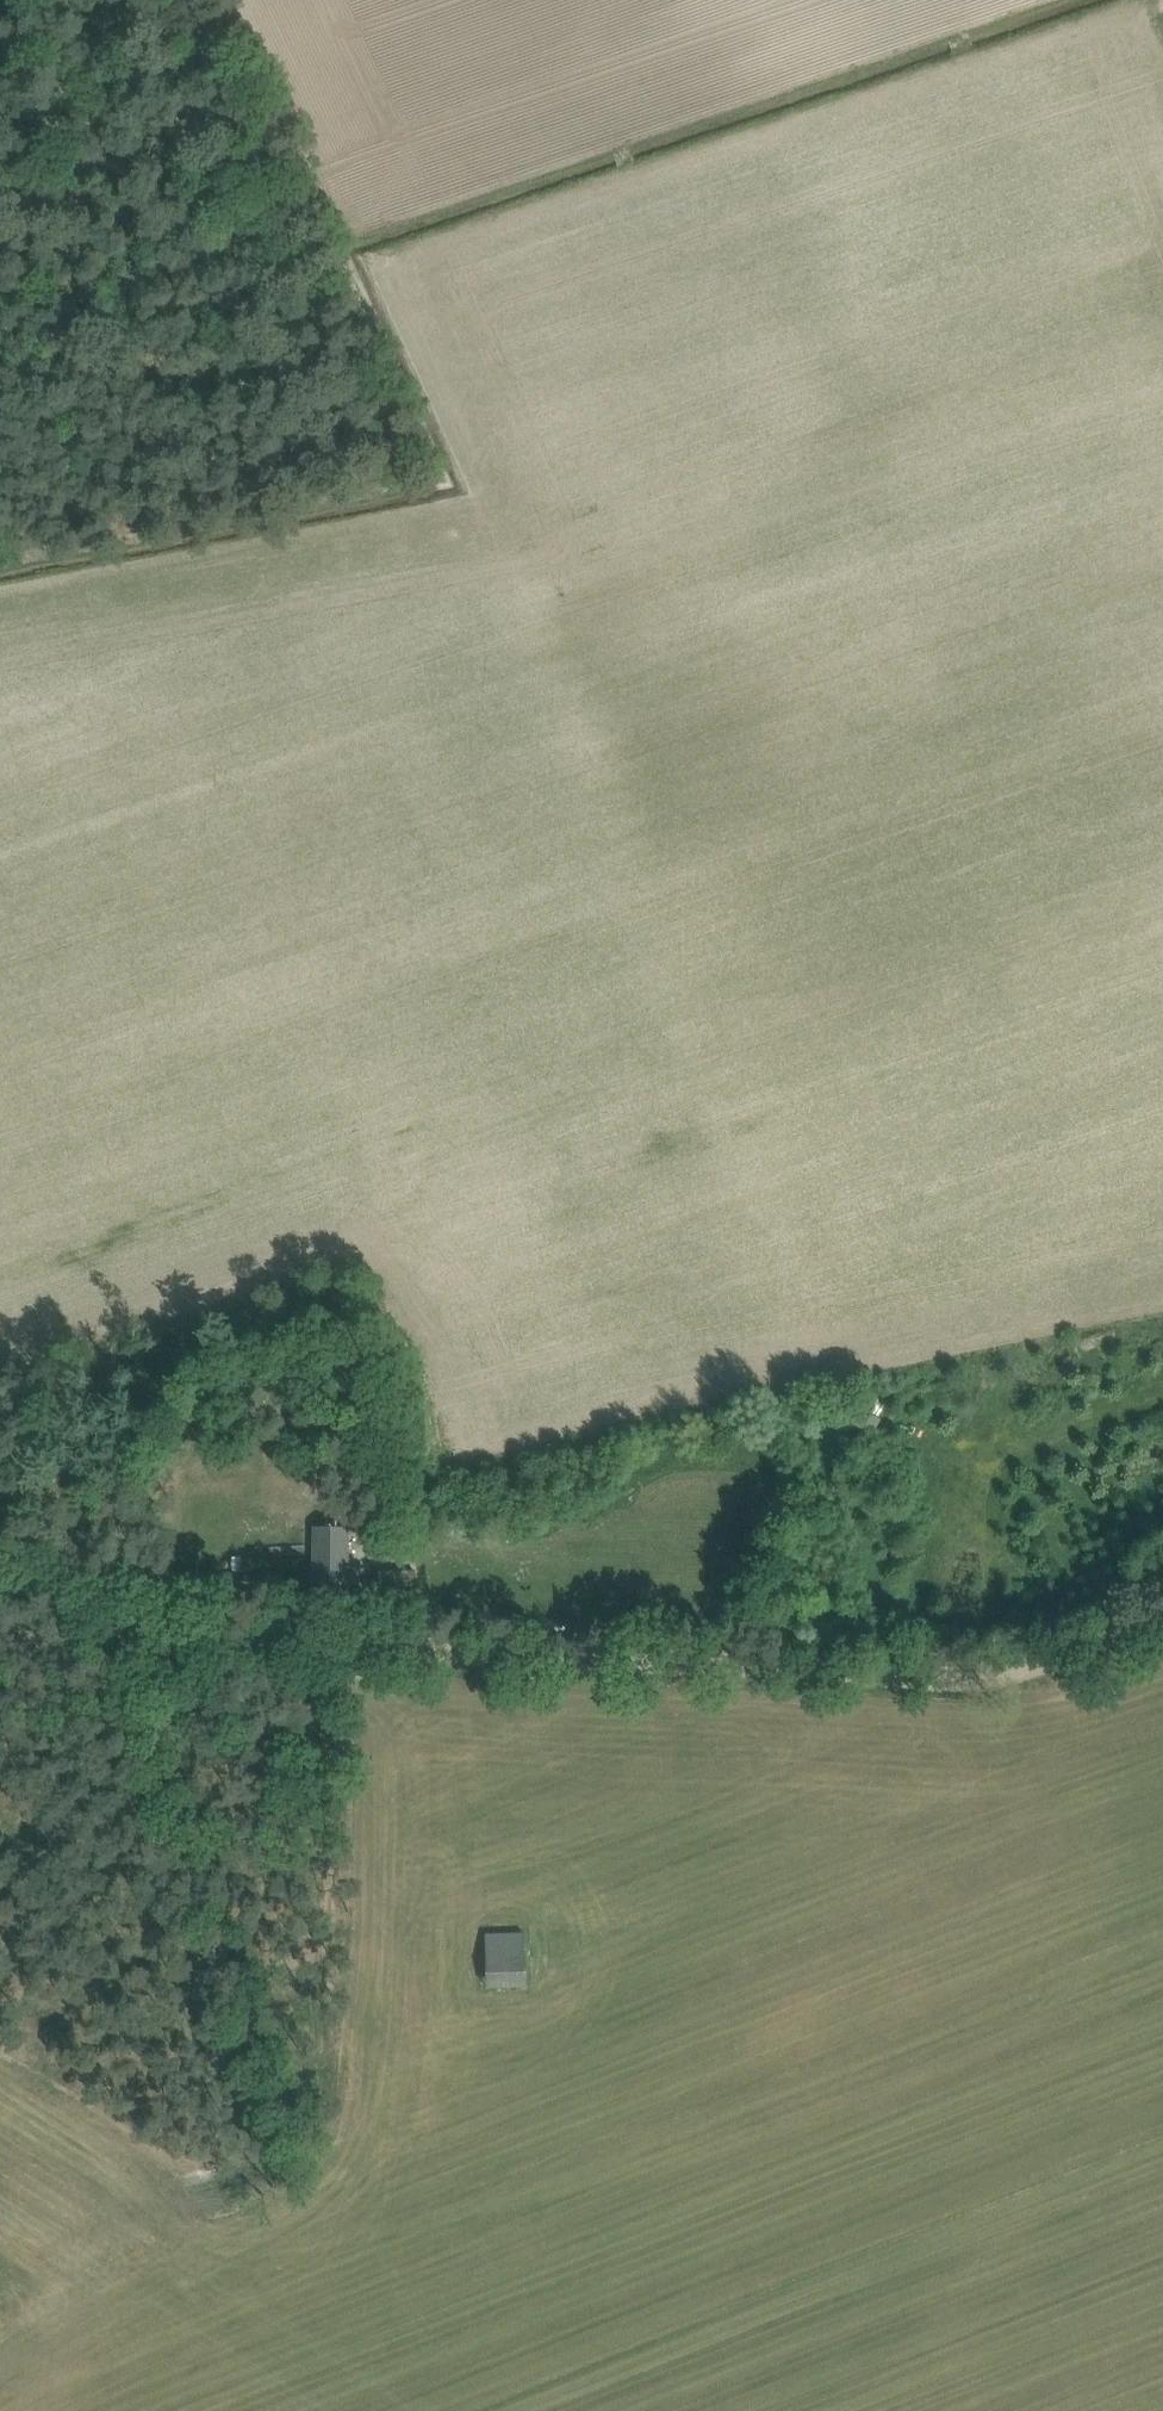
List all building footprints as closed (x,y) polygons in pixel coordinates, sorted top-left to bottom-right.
[(915,1478),(905,1480),(909,1494),(918,1492),(915,1478)] [(314,1524),(313,1582),(349,1583),(350,1525),(314,1524)] [(377,1582),(406,1582),(406,1571),(377,1570),(377,1582)] [(480,1929),(478,1984),(519,1985),(520,1930),(480,1929)]
